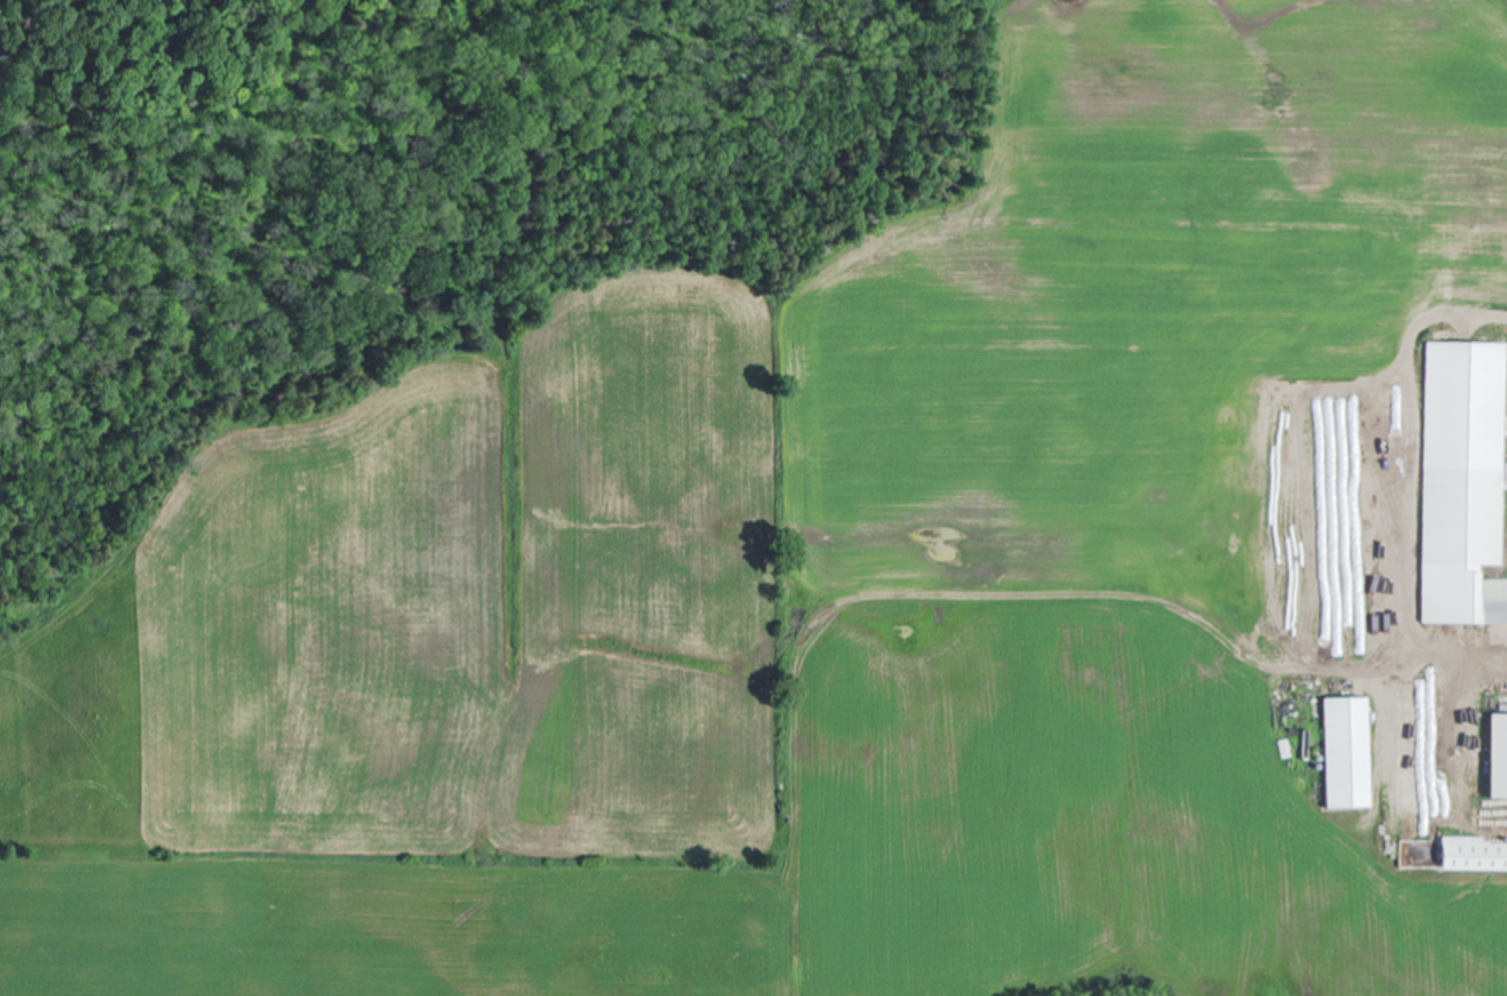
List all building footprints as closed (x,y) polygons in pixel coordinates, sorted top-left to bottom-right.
[(1506,625),(1506,463),(1506,344),(1426,343),(1423,624),(1506,625)] [(1369,698),(1325,700),(1328,811),(1373,809),(1369,698)] [(1493,716),(1492,800),(1506,800),(1506,716),(1493,716)] [(1281,759),(1291,757),(1287,739),(1277,742),(1281,759)] [(1484,844),(1484,838),(1445,838),(1444,871),(1506,872),(1506,844),(1484,844)]
